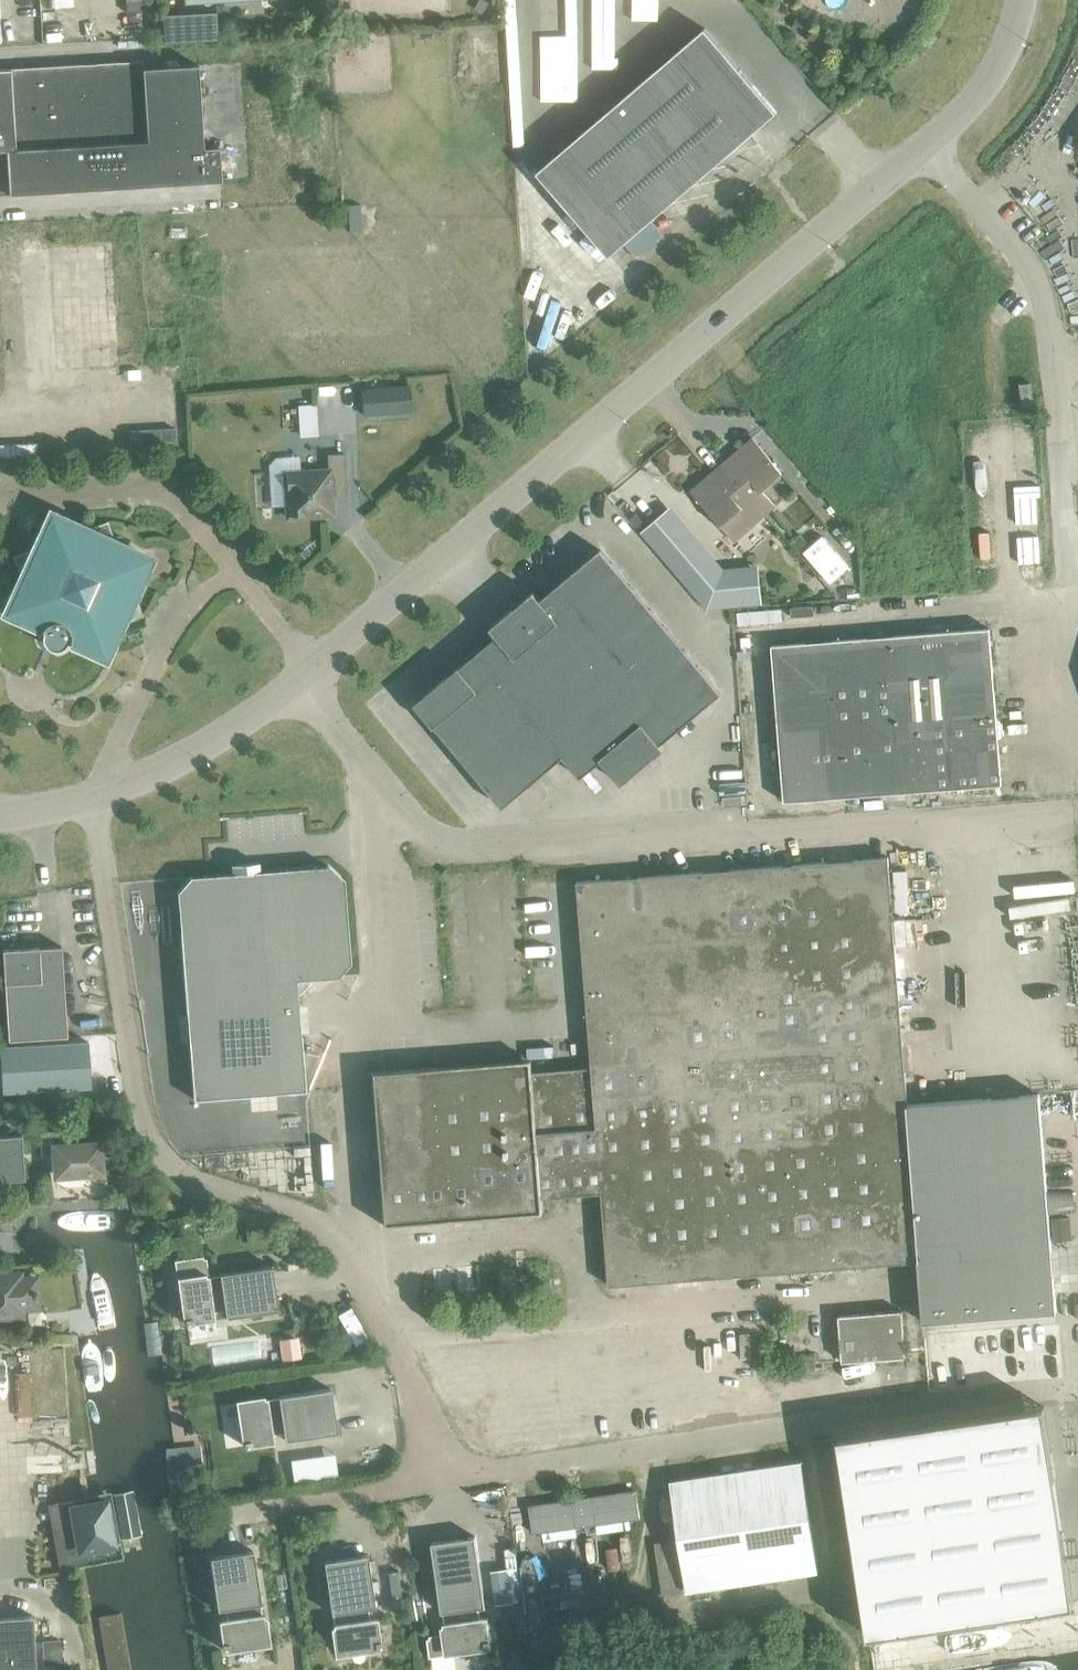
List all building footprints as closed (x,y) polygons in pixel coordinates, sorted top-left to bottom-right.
[(537,172),(609,256),(776,112),(705,28),(537,172)] [(5,150),(8,194),(219,181),(217,147),(202,148),(197,65),(142,68),(141,60),(0,69),(0,150),(5,150)] [(1019,384),(1022,407),(1033,406),(1030,383),(1019,384)] [(409,384),(361,389),(363,417),(412,411),(409,384)] [(316,404),(304,405),(305,427),(317,426),(316,404)] [(737,465),(727,473),(764,515),(774,506),(757,487),(778,470),(751,438),(730,456),(737,465)] [(286,505),(287,518),(332,515),(330,486),(345,485),(344,454),(327,455),(328,470),(300,472),(299,456),(275,457),(268,463),(271,506),(286,505)] [(727,473),(718,481),(710,473),(689,491),(730,538),(750,521),(753,524),(764,515),(727,473)] [(640,532),(706,609),(761,605),(758,573),(720,576),(664,511),(640,532)] [(40,630),(68,643),(142,615),(107,521),(12,556),(40,630)] [(799,534),(790,543),(799,553),(809,544),(799,534)] [(501,808),(562,757),(580,778),(601,760),(621,784),(663,748),(660,744),(721,693),(684,649),(633,588),(600,550),(540,600),(533,592),(489,628),(496,636),(414,704),(501,808)] [(771,645),(783,801),(1001,784),(989,628),(771,645)] [(917,1261),(922,1322),(1056,1312),(1039,1094),(906,1104),(906,1103),(914,1102),(912,1077),(904,1077),(887,858),(577,882),(591,1067),(531,1072),(530,1060),(370,1072),(382,1224),(542,1211),(541,1197),(601,1192),(608,1285),(917,1261)] [(180,934),(193,1099),(305,1091),(296,980),(337,977),(349,962),(343,879),(328,866),(189,877),(177,892),(180,933),(180,934)] [(2,950),(7,1040),(66,1036),(61,946),(2,950)] [(2,1093),(90,1087),(88,1042),(0,1048),(0,1056),(2,1093)] [(54,1153),(55,1175),(100,1172),(98,1143),(75,1145),(74,1131),(40,1133),(42,1154),(54,1153)] [(24,1178),(20,1135),(0,1136),(0,1180),(24,1178)] [(224,1311),(220,1282),(209,1283),(206,1259),(177,1263),(186,1324),(214,1320),(213,1312),(224,1311)] [(219,1274),(220,1282),(224,1311),(225,1317),(278,1310),(271,1266),(219,1274)] [(21,1316),(20,1308),(36,1308),(35,1279),(19,1279),(19,1274),(0,1275),(0,1317),(21,1316)] [(298,1337),(279,1340),(282,1361),(301,1358),(298,1337)] [(278,1397),(279,1404),(283,1433),(284,1440),(337,1432),(330,1389),(278,1397)] [(283,1433),(279,1404),(268,1406),(267,1398),(238,1402),(244,1447),(273,1443),(272,1435),(283,1433)] [(867,1635),(1073,1604),(1043,1407),(837,1437),(867,1635)] [(836,1438),(814,1441),(837,1598),(832,1598),(836,1619),(862,1615),(836,1438)] [(669,1481),(686,1592),(818,1572),(802,1461),(669,1481)] [(528,1506),(532,1533),(639,1518),(635,1491),(528,1506)] [(62,1536),(67,1564),(87,1561),(85,1549),(113,1544),(105,1499),(71,1506),(76,1533),(62,1536)] [(441,1612),(442,1612),(478,1607),(485,1606),(475,1537),(431,1543),(441,1612)] [(217,1609),(225,1608),(260,1603),(253,1551),(209,1557),(217,1609)] [(331,1613),(338,1612),(367,1608),(374,1607),(367,1555),(323,1561),(331,1613)] [(507,1568),(491,1570),(496,1604),(511,1602),(507,1568)] [(260,1603),(225,1608),(226,1619),(218,1620),(222,1649),(267,1643),(263,1614),(261,1614),(260,1603)] [(478,1607),(442,1612),(444,1623),(443,1624),(444,1634),(429,1636),(431,1655),(491,1646),(487,1617),(479,1618),(478,1607)] [(367,1608),(338,1612),(340,1623),(332,1624),(336,1653),(381,1647),(377,1618),(369,1619),(367,1608)] [(35,1669),(32,1616),(0,1618),(0,1669),(31,1669),(35,1669)] [(60,1640),(42,1641),(44,1665),(62,1664),(60,1640)]
